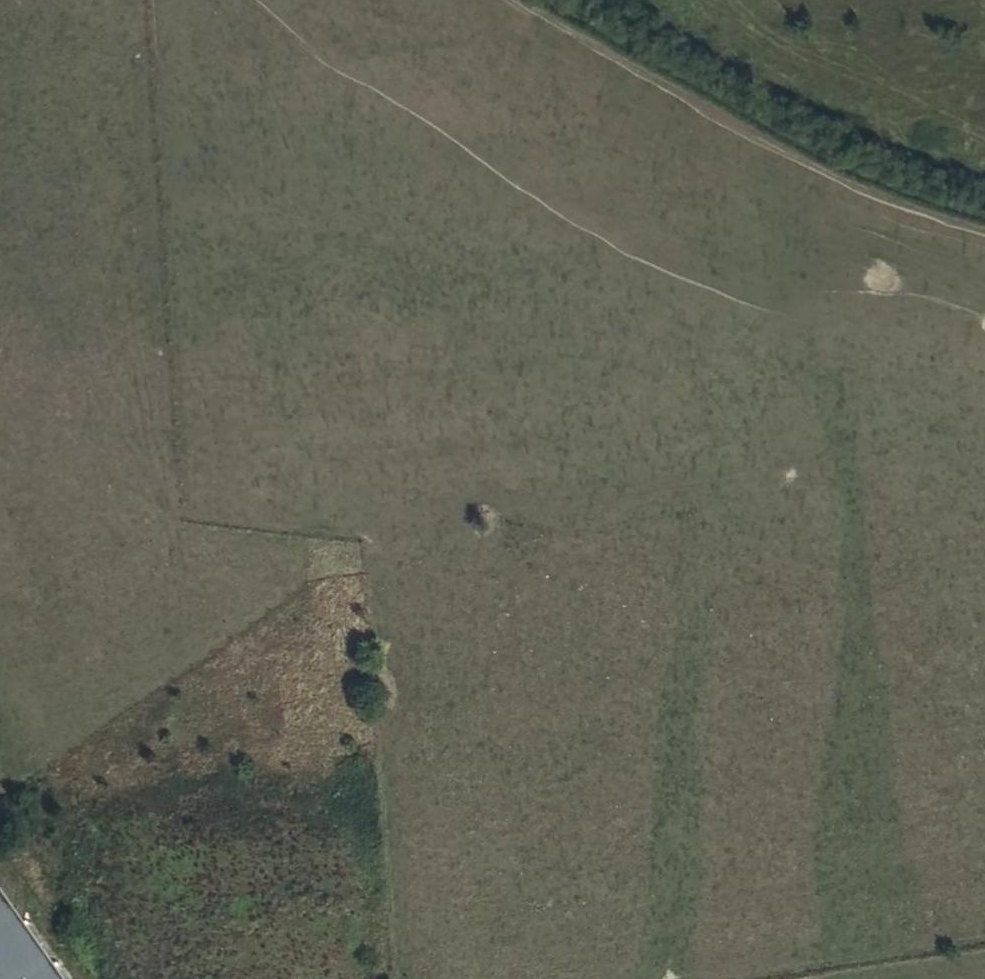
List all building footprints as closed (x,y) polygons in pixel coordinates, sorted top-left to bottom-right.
[(0,887),(0,978),(65,978),(0,887)]
